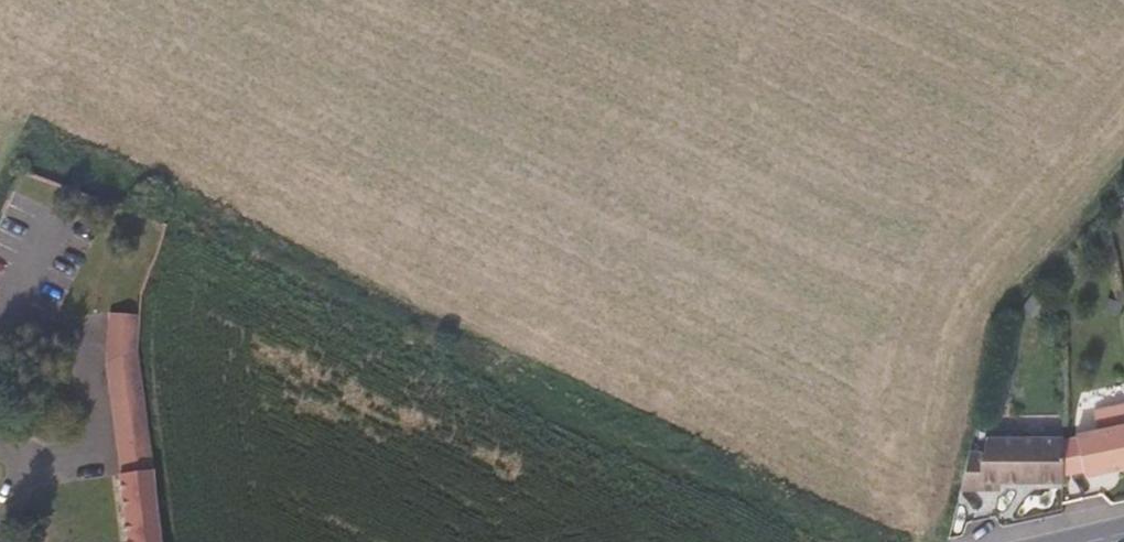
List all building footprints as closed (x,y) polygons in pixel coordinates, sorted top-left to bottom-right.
[(10,317),(0,311),(0,336),(10,317)] [(158,367),(155,333),(122,331),(120,369),(128,431),(141,541),(180,541),(158,367)] [(1095,456),(1107,486),(1108,491),(1123,485),(1123,447),(1095,456)] [(1107,486),(1095,456),(1081,460),(1085,492),(1107,486)] [(1085,492),(1081,460),(1004,471),(1004,486),(985,487),(980,518),(1023,514),(1023,507),(1085,499),(1085,492)]
